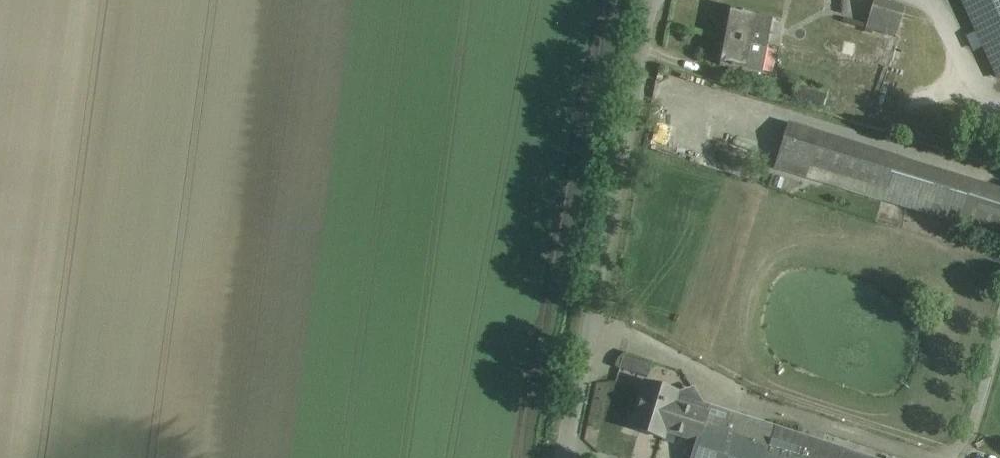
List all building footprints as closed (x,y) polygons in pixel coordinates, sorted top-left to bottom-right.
[(882,0),(874,0),(866,29),(895,38),(905,7),(882,0)] [(998,78),(999,78),(999,0),(963,0),(998,78)] [(767,46),(773,18),(730,10),(725,38),(767,46)] [(762,74),(767,46),(725,38),(719,66),(762,74)] [(844,41),(842,52),(853,55),(856,43),(844,41)] [(796,82),(792,96),(824,106),(828,93),(796,82)] [(774,168),(775,168),(806,178),(809,166),(822,170),(856,181),(885,189),(883,193),(883,196),(882,198),(883,198),(960,221),(999,234),(999,191),(896,158),(788,123),(774,168)] [(635,418),(632,429),(662,438),(665,430),(694,440),(697,441),(701,427),(702,428),(708,409),(703,400),(695,405),(674,398),(676,393),(667,390),(666,387),(658,385),(655,386),(646,383),(639,407),(634,405),(631,417),(635,418)] [(691,457),(863,457),(775,430),(769,449),(702,428),(701,427),(697,441),(694,440),(691,452),(692,455),(691,457)]
